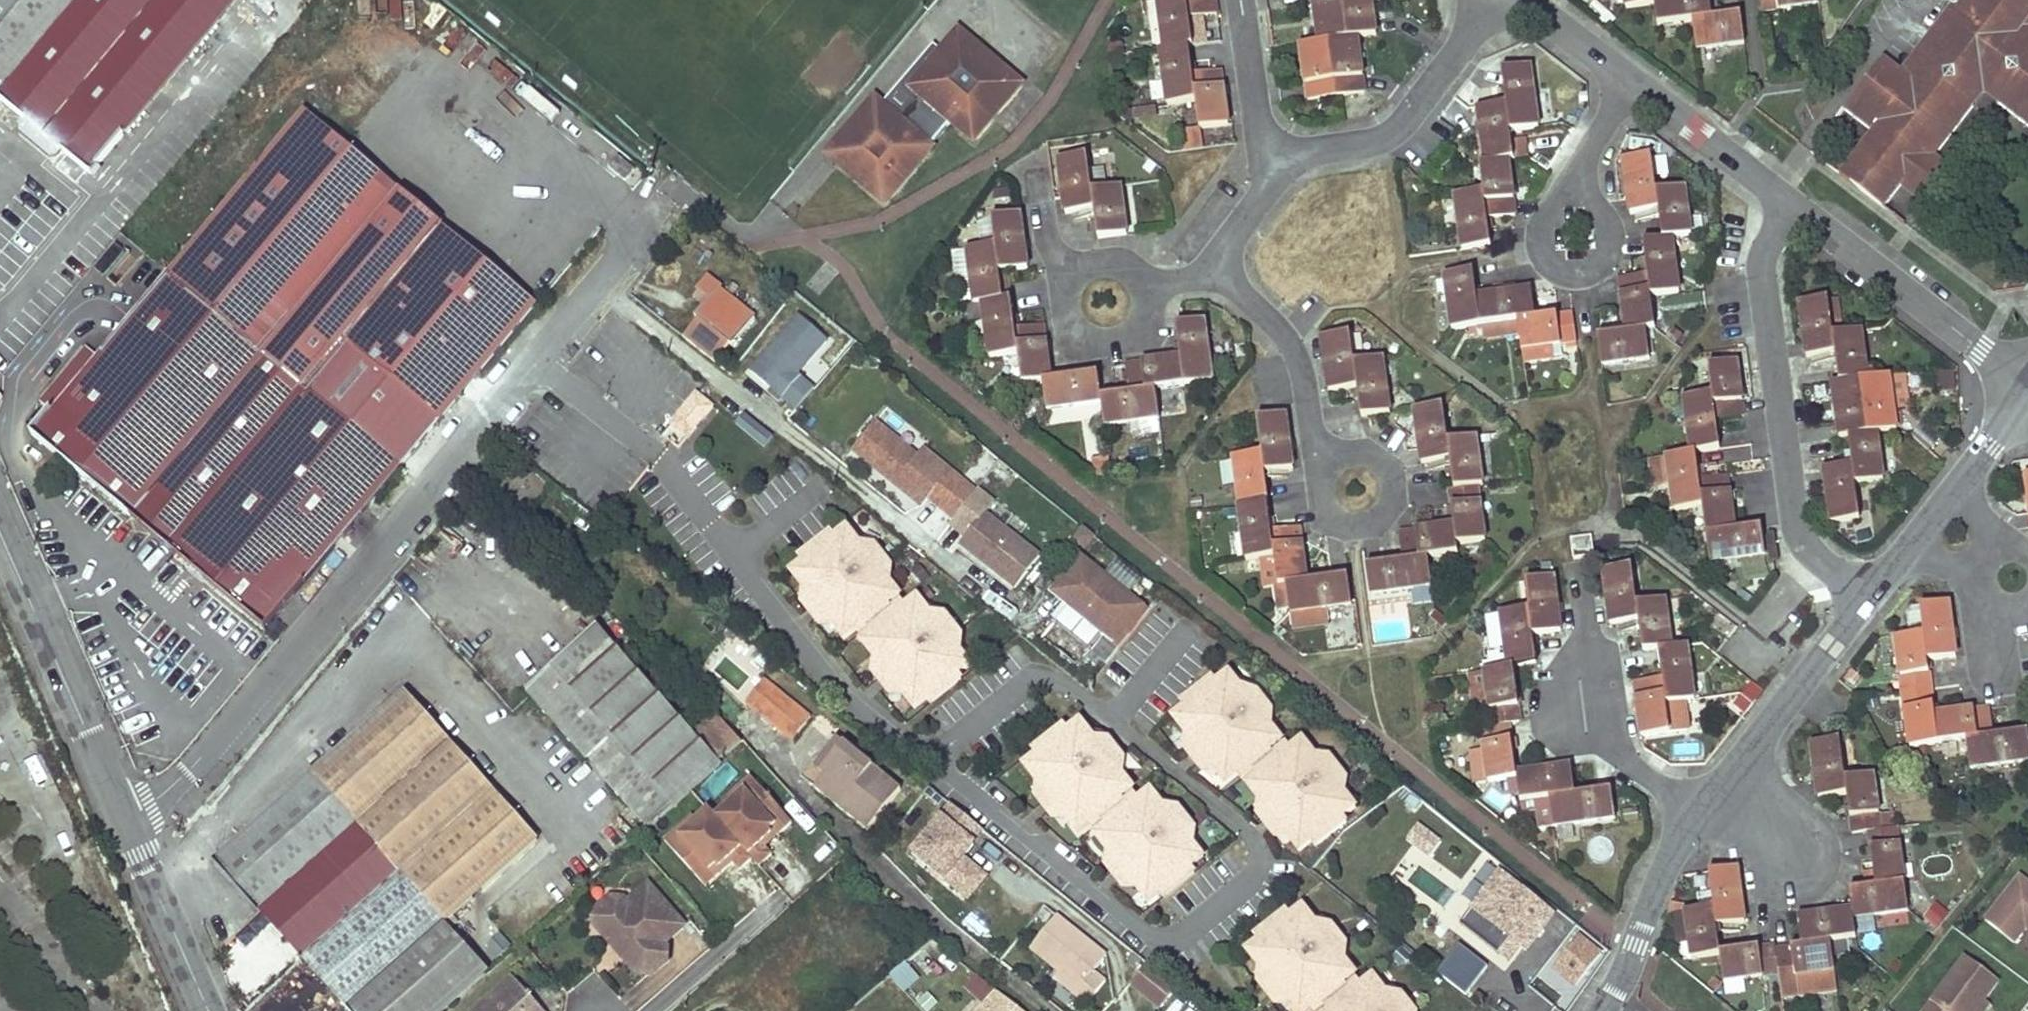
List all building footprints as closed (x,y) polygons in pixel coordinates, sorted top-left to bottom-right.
[(91,173),(236,0),(0,0),(0,98),(91,173)] [(1216,0),(1159,0),(1165,50),(1160,51),(1167,105),(1196,101),(1201,129),(1228,124),(1221,69),(1194,74),(1189,46),(1193,45),(1190,18),(1218,14),(1216,0)] [(1319,42),(1301,45),(1308,100),(1364,91),(1358,38),(1377,35),(1372,0),(1313,0),(1319,42)] [(1626,8),(1655,4),(1658,25),(1693,21),(1698,50),(1744,43),(1740,15),(1713,18),(1711,0),(1625,0),(1626,8)] [(1764,13),(1817,5),(1817,0),(1762,0),(1764,13)] [(1954,5),(1927,39),(1944,52),(1938,61),(1928,60),(1914,79),(1903,70),(1885,56),(1844,108),(1873,130),(1873,131),(1877,153),(1860,175),(1853,170),(1847,178),(1884,207),(1902,185),(1906,179),(1914,185),(1937,155),(1975,104),(1966,97),(1969,93),(2002,88),(2006,92),(1998,101),(2027,125),(2027,31),(2022,27),(2027,19),(2027,0),(1957,0),(1954,5)] [(1017,83),(960,35),(943,56),(914,89),(924,98),(899,125),(886,123),(874,112),(868,106),(827,154),(881,200),(950,120),(970,137),(1017,83)] [(1944,52),(1927,39),(1903,70),(1914,79),(1928,60),(1938,61),(1944,52)] [(931,45),(874,112),(886,123),(899,125),(924,98),(914,89),(943,56),(931,45)] [(1487,218),(1515,214),(1508,160),(1514,159),(1510,132),(1537,128),(1529,67),(1501,70),(1505,105),(1477,108),(1484,164),(1480,164),(1483,192),(1455,195),(1462,249),(1491,246),(1487,218)] [(1986,92),(1998,101),(2006,92),(2002,88),(1969,93),(1966,97),(1975,104),(1986,92)] [(304,112),(169,275),(398,468),(456,402),(508,340),(536,307),(304,112)] [(380,155),(392,134),(369,121),(357,142),(380,155)] [(1841,173),(1847,178),(1853,170),(1860,175),(1877,153),(1873,131),(1841,173)] [(1095,210),(1099,237),(1126,233),(1120,186),(1092,190),(1087,155),(1059,159),(1066,214),(1095,210)] [(1906,179),(1902,185),(1922,201),(1949,165),(1937,155),(1914,185),(1906,179)] [(1622,159),(1629,214),(1658,210),(1661,239),(1643,242),(1647,273),(1619,277),(1627,333),(1598,337),(1603,366),(1650,360),(1645,331),(1655,330),(1652,296),(1679,292),(1675,251),(1691,249),(1685,187),(1655,191),(1649,156),(1622,159)] [(999,272),(1027,268),(1019,214),(992,218),(996,246),(967,250),(975,303),(982,302),(990,358),(1019,354),(1023,384),(1044,382),(1047,410),(1102,403),(1105,425),(1132,422),(1159,418),(1156,390),(1214,382),(1206,320),(1176,324),(1181,358),(1126,365),(1130,392),(1101,396),(1098,374),(1052,380),(1044,325),(1016,328),(1012,299),(1003,300),(999,272)] [(169,275),(154,262),(130,292),(144,305),(100,358),(87,348),(41,403),(53,414),(34,437),(265,630),(400,469),(398,468),(169,275)] [(1535,317),(1531,290),(1476,296),(1472,271),(1445,275),(1452,329),(1517,320),(1521,348),(1576,340),(1572,313),(1535,317)] [(709,300),(696,317),(733,347),(755,319),(718,290),(721,287),(709,279),(698,292),(709,300)] [(1827,298),(1831,327),(1844,325),(1840,297),(1827,298)] [(1800,302),(1808,357),(1834,353),(1832,382),(1840,437),(1848,436),(1852,465),(1824,469),(1832,523),(1860,520),(1855,485),(1884,481),(1878,433),(1896,429),(1893,405),(1890,375),(1868,378),(1861,330),(1832,335),(1831,327),(1827,298),(1800,302)] [(815,387),(801,377),(830,340),(796,313),(747,376),(794,413),(815,387)] [(1321,337),(1330,391),(1358,387),(1361,415),(1364,416),(1391,412),(1383,357),(1355,362),(1350,333),(1321,337)] [(1696,452),(1721,448),(1717,420),(1745,417),(1737,362),(1710,365),(1712,383),(1714,392),(1701,394),(1684,397),(1692,452),(1666,456),(1667,460),(1669,478),(1674,511),(1704,507),(1711,562),(1767,554),(1763,526),(1737,530),(1730,475),(1700,479),(1696,452)] [(1936,374),(1939,395),(1957,392),(1954,371),(1936,374)] [(1902,373),(1890,375),(1893,405),(1906,403),(1902,373)] [(1700,384),(1701,394),(1714,392),(1712,383),(1700,384)] [(686,406),(660,436),(676,449),(702,419),(686,406)] [(1403,561),(1367,566),(1371,595),(1433,587),(1428,558),(1459,554),(1458,544),(1488,541),(1479,485),(1483,484),(1476,435),(1447,439),(1443,406),(1415,409),(1422,463),(1450,459),(1454,488),(1450,489),(1454,525),(1400,532),(1403,561)] [(1349,605),(1345,577),(1308,582),(1301,526),(1272,530),(1265,472),(1293,469),(1286,414),(1257,418),(1262,454),(1235,457),(1241,504),(1239,504),(1246,559),(1261,558),(1275,556),(1279,586),(1275,586),(1278,611),(1290,609),(1291,612),(1328,608),(1349,605)] [(1161,433),(1159,418),(1132,422),(1134,437),(1161,433)] [(860,457),(874,467),(895,439),(896,438),(883,428),(860,457)] [(896,438),(895,439),(919,457),(925,449),(902,430),(896,438)] [(895,439),(874,467),(925,509),(953,472),(925,449),(919,457),(895,439)] [(1107,456),(1090,460),(1095,479),(1112,475),(1107,456)] [(1669,478),(1667,460),(1651,462),(1653,480),(1669,478)] [(963,545),(1017,590),(1042,559),(988,514),(963,545)] [(1098,538),(1086,529),(1077,541),(1088,550),(1098,538)] [(801,566),(790,575),(812,604),(824,620),(841,643),(855,633),(858,637),(868,629),(871,634),(858,644),(880,673),(893,690),(910,713),(923,704),(925,707),(957,684),(954,680),(967,671),(945,643),(951,639),(942,626),(929,625),(913,602),(898,613),(896,609),(886,616),(883,612),(896,601),(875,573),(883,566),(874,555),(862,555),(845,533),(833,541),(830,538),(799,562),(801,566)] [(1573,538),(1576,558),(1595,555),(1592,536),(1573,538)] [(1279,586),(1275,556),(1261,558),(1264,587),(1275,586),(1279,586)] [(1087,560),(1057,595),(1065,602),(1094,566),(1087,560)] [(1122,649),(1152,614),(1094,566),(1065,602),(1122,649)] [(1663,677),(1634,681),(1642,737),(1694,729),(1690,700),(1695,700),(1688,645),(1673,647),(1666,600),(1638,604),(1633,566),(1604,570),(1611,624),(1640,620),(1644,650),(1659,648),(1663,677)] [(1533,635),(1562,631),(1555,577),(1527,581),(1530,609),(1501,613),(1509,668),(1485,671),(1489,702),(1492,726),(1481,727),(1488,783),(1519,779),(1522,802),(1551,798),(1554,826),(1615,818),(1612,790),(1575,795),(1572,766),(1518,774),(1511,724),(1521,723),(1514,666),(1537,663),(1533,635)] [(1956,658),(1949,603),(1921,607),(1925,635),(1910,637),(1897,638),(1912,748),(1968,740),(1972,769),(2027,762),(2027,734),(2027,732),(1995,737),(1991,707),(1936,715),(1929,662),(1956,658)] [(824,620),(812,604),(804,610),(816,626),(824,620)] [(1925,635),(1921,607),(1913,609),(1908,615),(1910,637),(1925,635)] [(1328,608),(1291,612),(1293,628),(1330,623),(1328,608)] [(527,692),(649,828),(720,765),(718,763),(694,736),(598,629),(527,692)] [(1104,666),(1117,653),(1101,638),(1088,651),(1104,666)] [(773,663),(756,649),(750,659),(766,671),(741,702),(790,740),(808,716),(782,695),(788,686),(791,683),(770,667),(773,663)] [(1489,702),(1485,671),(1468,674),(1472,705),(1489,702)] [(893,690),(880,673),(873,679),(885,695),(893,690)] [(1184,704),(1172,713),(1193,743),(1204,759),(1221,783),(1234,773),(1237,777),(1248,770),(1251,775),(1237,785),(1257,813),(1269,830),(1287,856),(1299,847),(1302,851),(1334,829),(1332,825),(1345,816),(1325,787),(1331,783),(1322,770),(1309,769),(1294,745),(1278,755),(1276,752),(1266,758),(1263,753),(1277,743),(1257,714),(1265,708),(1257,696),(1245,696),(1228,673),(1216,681),(1213,677),(1182,700),(1184,704)] [(1746,682),(1733,711),(1748,718),(1761,689),(1746,682)] [(782,695),(808,716),(814,708),(788,686),(782,695)] [(406,695),(314,777),(446,925),(539,842),(406,695)] [(718,714),(694,736),(718,763),(743,741),(718,714)] [(1034,755),(1022,764),(1044,794),(1057,812),(1072,833),(1086,823),(1089,827),(1099,820),(1102,825),(1089,835),(1110,864),(1122,882),(1139,905),(1152,896),(1154,900),(1186,877),(1184,874),(1197,865),(1176,836),(1182,832),(1173,819),(1160,818),(1145,795),(1129,805),(1127,801),(1117,808),(1114,803),(1128,793),(1107,764),(1116,758),(1107,746),(1095,746),(1078,723),(1066,731),(1063,728),(1032,751),(1034,755)] [(836,739),(814,766),(820,771),(842,744),(836,739)] [(1777,946),(1722,954),(1728,1000),(1784,992),(1783,979),(1836,972),(1832,943),(1859,939),(1856,919),(1910,911),(1899,828),(1896,828),(1883,830),(1881,815),(1875,776),(1846,780),(1841,741),(1813,744),(1821,799),(1848,795),(1854,834),(1870,831),(1878,887),(1851,890),(1854,910),(1799,917),(1803,947),(1778,950),(1777,946)] [(1204,759),(1193,743),(1185,749),(1196,765),(1204,759)] [(809,763),(799,776),(867,829),(899,789),(842,744),(820,771),(809,763)] [(350,1010),(444,1010),(488,972),(446,925),(314,777),(219,863),(350,1010)] [(767,797),(757,785),(729,810),(733,814),(751,798),(758,806),(767,797)] [(1057,812),(1044,794),(1035,800),(1049,817),(1057,812)] [(792,825),(767,797),(758,806),(751,798),(733,814),(721,825),(738,844),(758,867),(765,875),(778,864),(771,856),(768,852),(779,843),(776,840),(792,825)] [(904,857),(967,905),(989,877),(967,860),(986,835),(945,804),(904,857)] [(1269,830),(1257,813),(1248,819),(1261,836),(1269,830)] [(1883,830),(1896,828),(1894,813),(1881,815),(1883,830)] [(721,825),(714,818),(702,829),(684,844),(690,852),(680,860),(705,889),(722,874),(724,877),(735,868),(738,871),(745,879),(758,867),(738,844),(721,825)] [(702,829),(698,824),(670,849),(680,860),(690,852),(684,844),(702,829)] [(798,832),(792,825),(776,840),(779,843),(768,852),(771,856),(798,832)] [(1420,825),(1407,840),(1428,857),(1441,841),(1420,825)] [(1122,882),(1110,864),(1101,870),(1114,888),(1122,882)] [(722,874),(705,889),(711,895),(738,871),(735,868),(724,877),(722,874)] [(1718,927),(1746,923),(1739,869),(1711,873),(1715,907),(1685,911),(1692,958),(1722,954),(1718,927)] [(1500,873),(1471,909),(1525,951),(1552,916),(1500,873)] [(1986,921),(2014,943),(2025,928),(2027,930),(2027,884),(2020,877),(1986,921)] [(623,948),(623,958),(637,974),(650,972),(665,960),(666,950),(663,946),(683,928),(648,887),(627,905),(624,901),(610,899),(595,912),(594,926),(609,942),(618,943),(623,948)] [(1923,922),(1937,931),(1949,913),(1935,904),(1923,922)] [(1243,950),(1265,979),(1279,998),(1289,1010),(1304,1010),(1308,1008),(1310,1010),(1312,1010),(1321,1004),(1325,1010),(1323,1010),(1402,1010),(1395,1002),(1382,1001),(1366,978),(1351,988),(1349,985),(1339,992),(1336,987),(1349,976),(1328,948),(1336,942),(1328,930),(1316,930),(1298,908),(1286,917),(1283,913),(1252,937),(1255,941),(1243,950)] [(1525,951),(1471,909),(1460,922),(1514,964),(1525,951)] [(1055,917),(1029,949),(1060,973),(1054,980),(1086,1005),(1105,982),(1093,972),(1105,956),(1055,917)] [(285,976),(285,955),(260,955),(260,936),(233,936),(233,976),(252,975),(252,976),(285,976)] [(1578,937),(1553,967),(1575,985),(1601,954),(1578,937)] [(618,943),(609,942),(623,958),(623,948),(618,943)] [(1436,974),(1465,997),(1489,968),(1460,944),(1436,974)] [(1985,999),(1998,980),(1966,957),(1928,1010),(1976,1010),(1985,999)] [(905,994),(921,980),(905,962),(889,976),(905,994)] [(1160,1009),(1174,991),(1144,966),(1129,984),(1160,1009)] [(1279,998),(1265,979),(1256,986),(1271,1004),(1279,998)] [(516,983),(484,1010),(541,1010),(516,983)] [(1510,1010),(1548,1010),(1553,1005),(1525,984),(1506,1008),(1510,1010)] [(998,995),(986,1010),(1018,1010),(998,995)] [(1976,1010),(1989,1010),(1993,1005),(1985,999),(1976,1010)]
